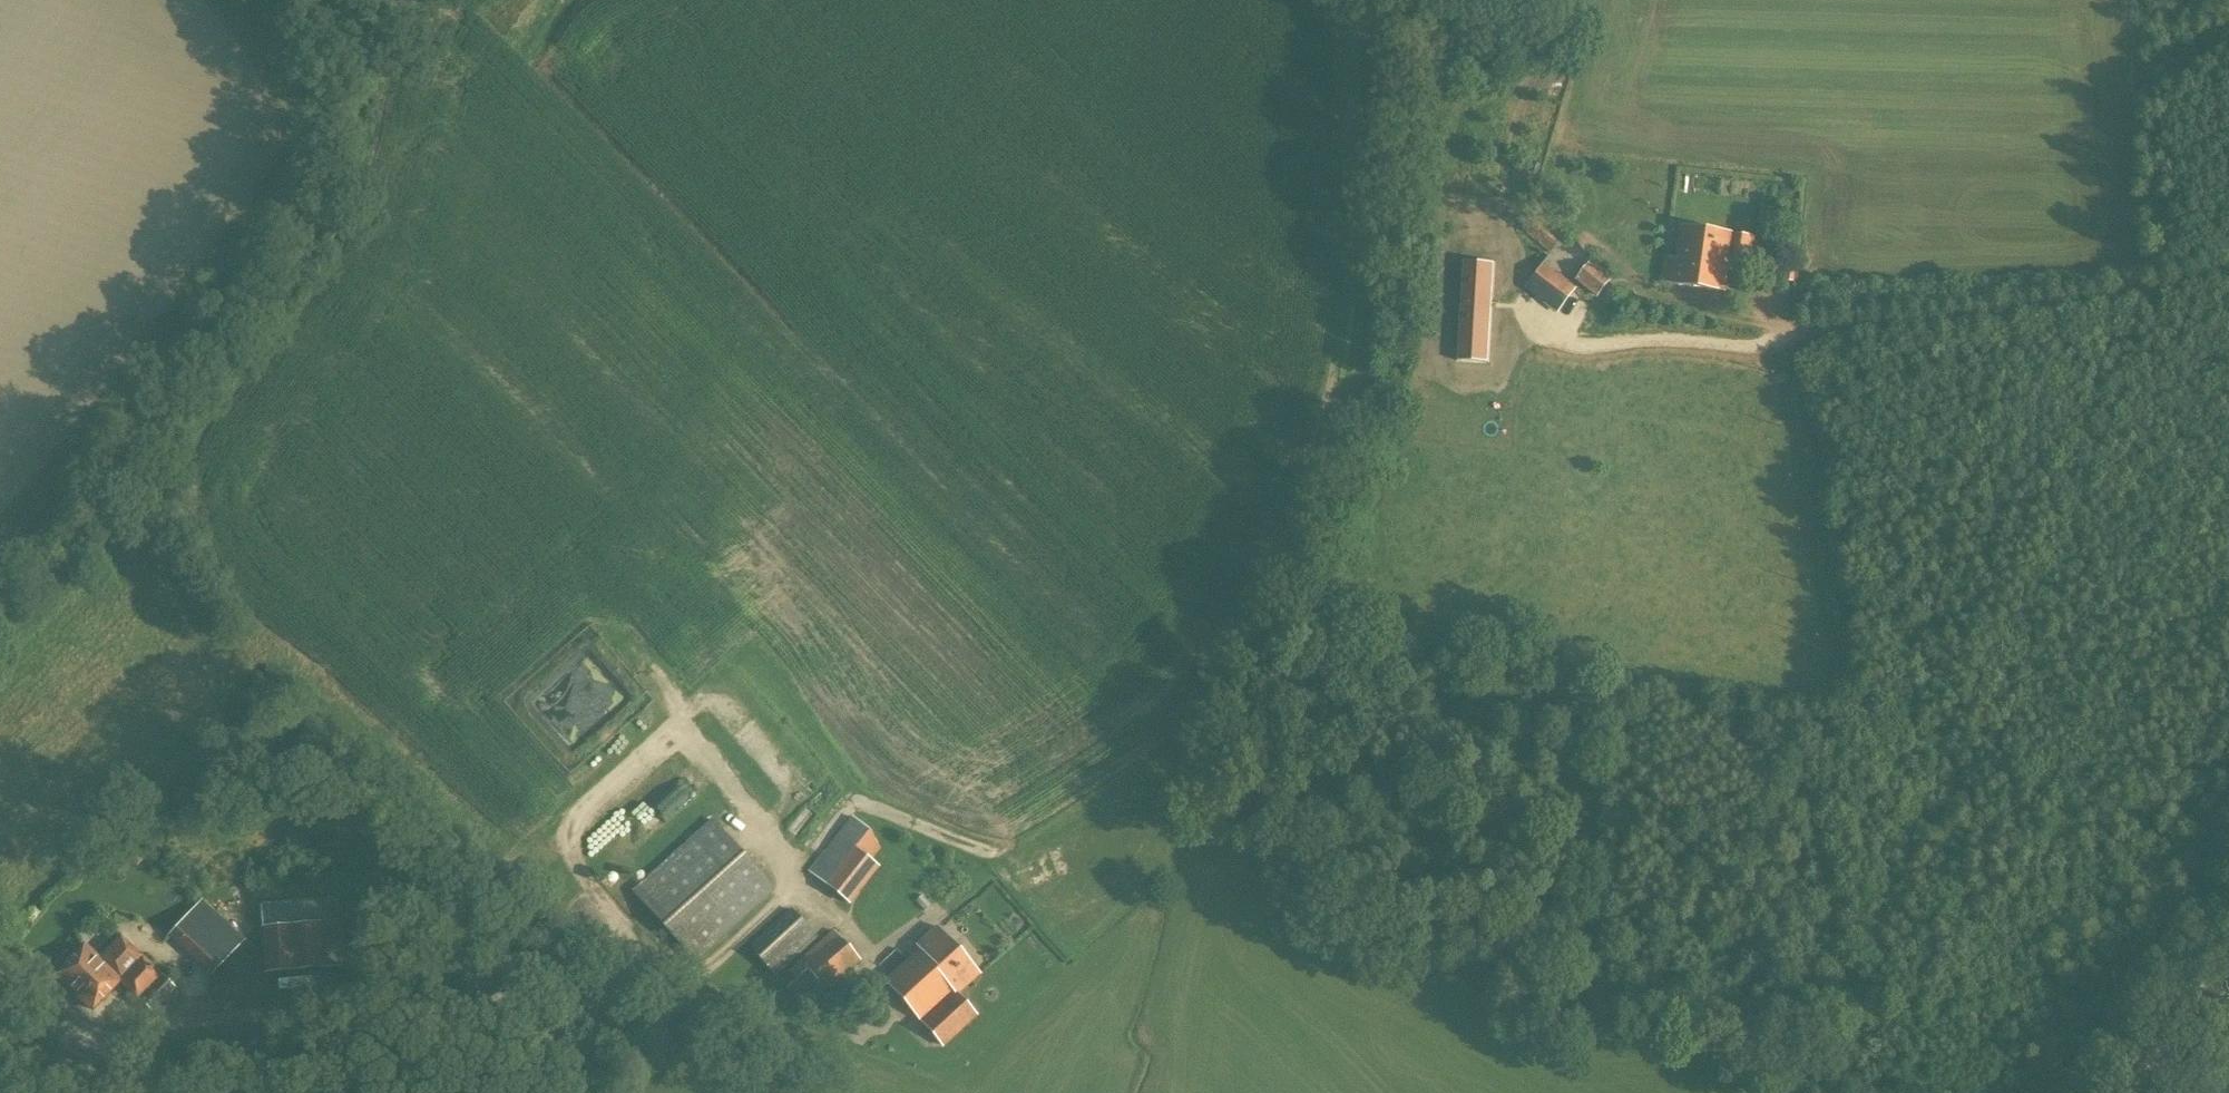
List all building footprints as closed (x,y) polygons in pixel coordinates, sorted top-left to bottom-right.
[(1525,233),(1550,254),(1565,235),(1540,214),(1525,233)] [(1733,235),(1733,234),(1683,228),(1676,285),(1725,291),(1729,264),(1741,267),(1743,256),(1751,257),(1752,238),(1733,235)] [(1576,280),(1597,297),(1613,278),(1592,260),(1576,280)] [(1473,362),(1483,278),(1484,266),(1455,262),(1443,358),(1473,362)] [(880,849),(871,830),(852,816),(808,870),(850,905),(879,867),(872,860),(880,849)] [(630,892),(693,963),(775,891),(712,820),(630,892)] [(245,940),(201,899),(168,934),(211,975),(245,940)] [(263,902),(266,971),(341,968),(338,899),(263,902)] [(748,948),(774,977),(816,940),(790,911),(748,948)] [(958,995),(979,976),(936,927),(915,946),(920,951),(885,982),(942,1047),(977,1016),(958,995)] [(786,988),(802,1007),(813,997),(816,1001),(862,960),(834,929),(788,970),(790,972),(781,980),(787,987),(786,988)] [(53,976),(91,1012),(120,982),(153,1015),(175,992),(119,938),(99,959),(83,945),(53,976)]
